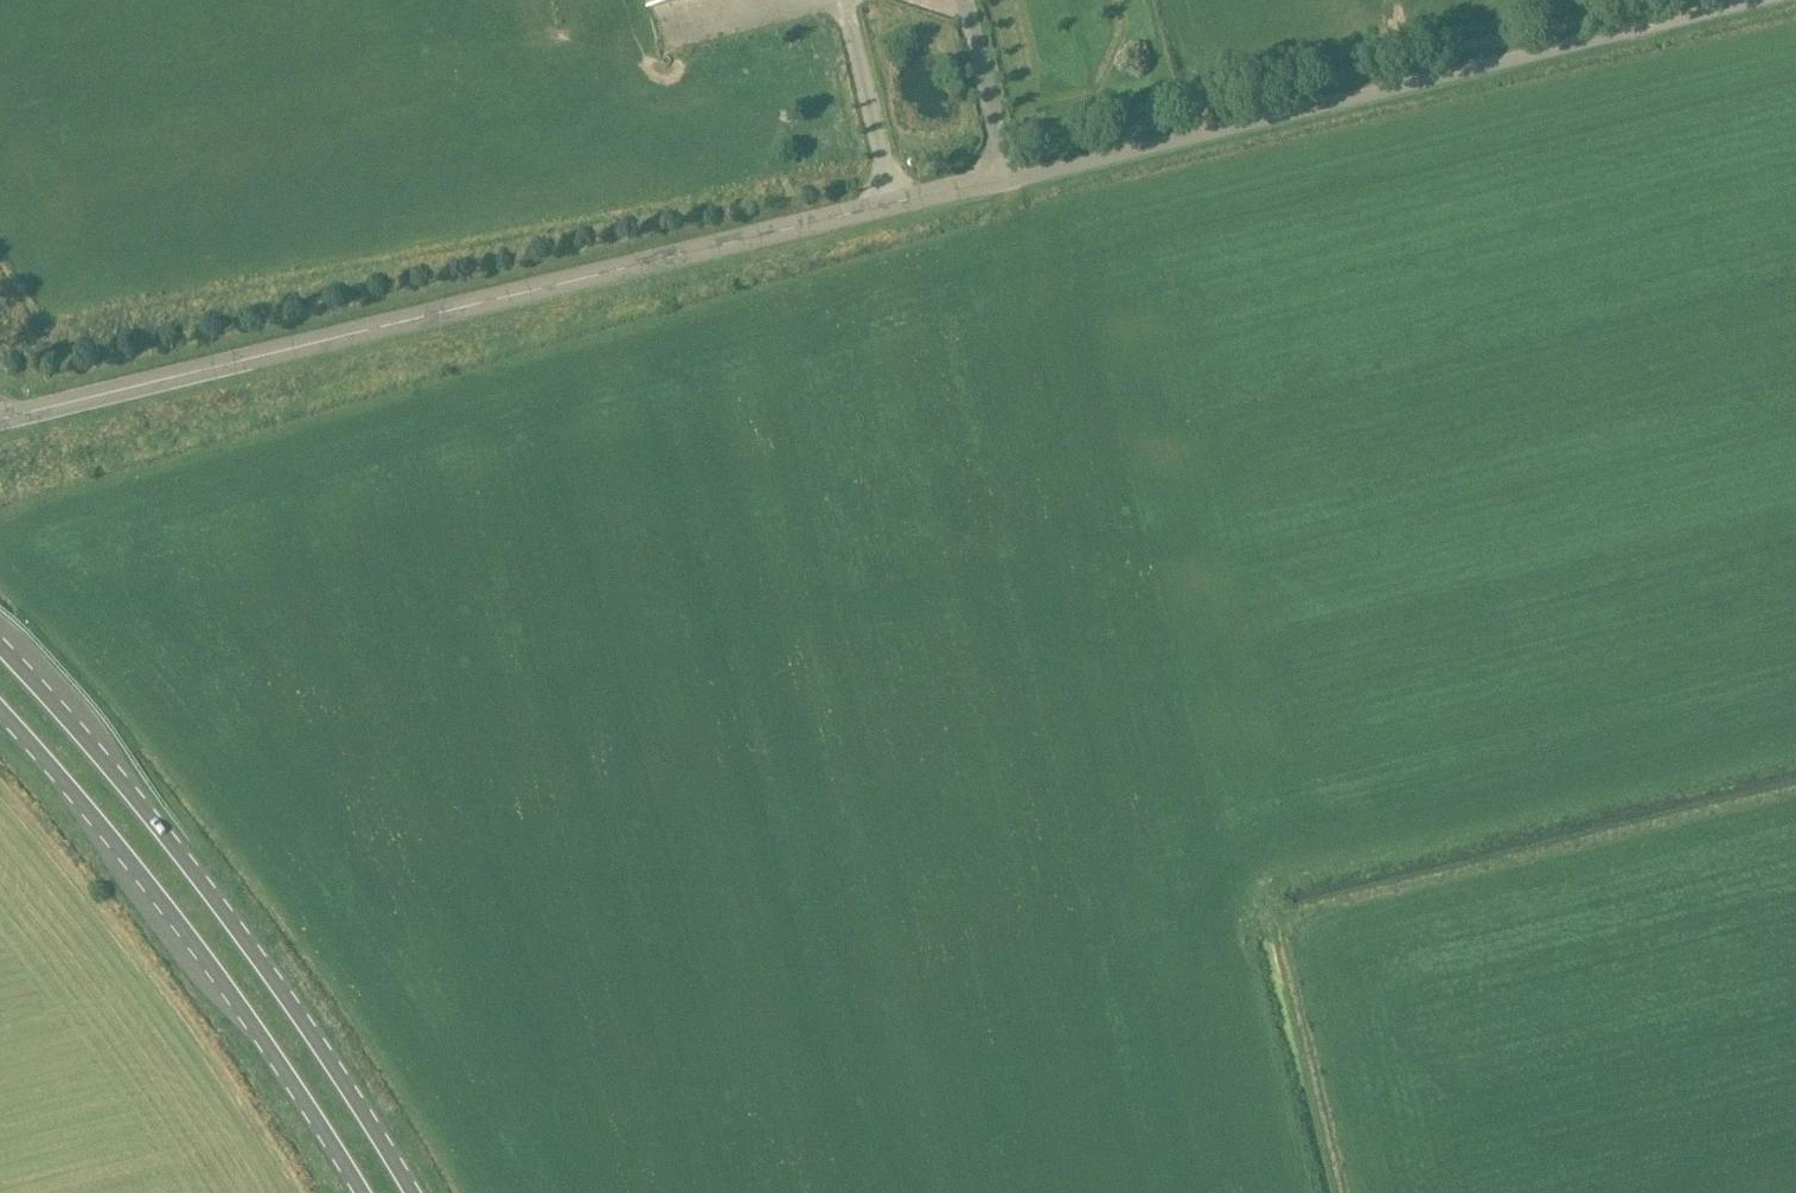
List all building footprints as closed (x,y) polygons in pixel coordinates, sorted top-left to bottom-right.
[(646,11),(691,0),(643,0),(646,11)]
